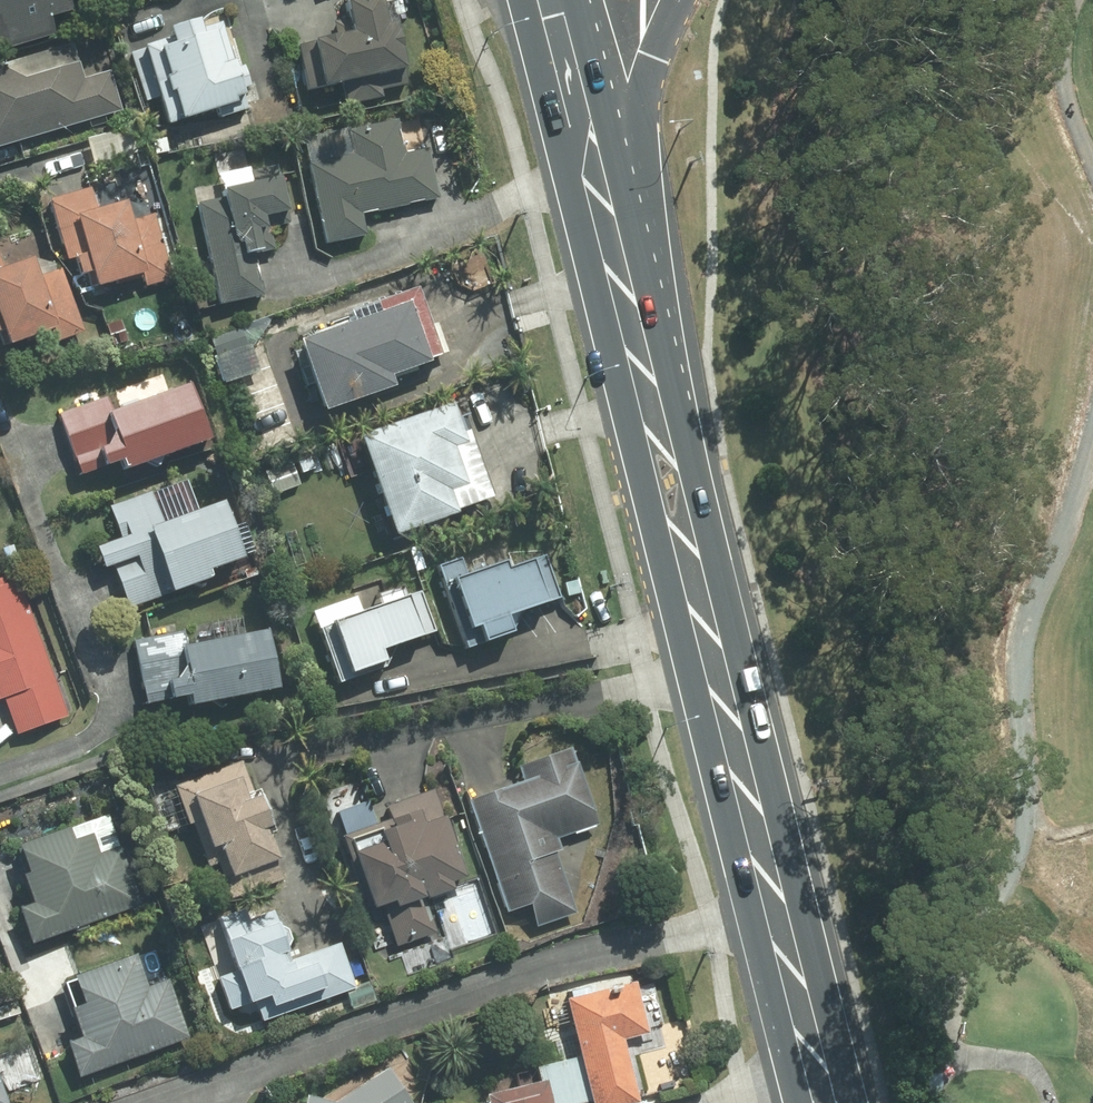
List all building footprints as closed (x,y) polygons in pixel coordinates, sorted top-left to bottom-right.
[(46,40),(42,24),(63,18),(59,3),(67,1),(66,0),(0,0),(0,53),(46,40)] [(294,50),(303,96),(334,89),(338,109),(375,101),(374,93),(396,88),(384,32),(375,34),(370,9),(388,5),(387,0),(341,0),(341,2),(342,7),(336,9),(343,40),(294,50)] [(163,44),(125,56),(141,105),(150,102),(160,132),(183,126),(217,121),(242,114),(235,93),(244,91),(235,66),(230,68),(217,27),(190,36),(192,43),(166,52),(163,44)] [(0,67),(0,149),(118,114),(107,74),(79,82),(69,47),(0,67)] [(299,141),(320,248),(361,240),(356,217),(435,202),(425,152),(400,157),(393,123),(299,141)] [(125,132),(82,143),(86,156),(89,168),(132,157),(125,132)] [(214,202),(192,207),(215,310),(261,300),(257,279),(247,237),(256,235),(254,224),(283,217),(273,170),(247,176),(246,169),(213,177),(217,196),(213,197),(214,202)] [(85,195),(45,206),(61,264),(67,262),(78,260),(83,278),(87,293),(137,279),(140,291),(170,283),(151,216),(121,224),(117,208),(90,216),(85,195)] [(78,260),(67,262),(72,281),(83,278),(78,260)] [(48,333),(52,346),(82,335),(59,270),(29,280),(24,264),(0,272),(0,350),(48,333)] [(399,311),(290,348),(315,418),(385,394),(381,383),(420,370),(399,311)] [(240,330),(203,342),(209,361),(246,349),(240,330)] [(255,377),(246,349),(209,361),(218,389),(255,377)] [(102,402),(53,419),(74,480),(95,472),(95,473),(113,467),(116,476),(201,447),(182,391),(107,417),(102,402)] [(443,412),(349,443),(384,544),(450,522),(442,499),(458,494),(445,454),(456,451),(443,412)] [(260,475),(269,499),(298,488),(289,464),(260,475)] [(145,495),(103,510),(115,543),(123,540),(131,563),(109,570),(115,588),(123,612),(162,599),(163,600),(205,586),(202,577),(236,565),(216,507),(157,528),(145,495)] [(131,563),(123,540),(115,543),(88,552),(96,575),(109,570),(131,563)] [(0,552),(0,554),(3,563),(15,559),(11,548),(0,552)] [(456,562),(433,570),(462,653),(503,639),(497,623),(556,603),(542,562),(499,576),(497,569),(462,581),(456,562)] [(0,701),(13,737),(63,719),(15,582),(1,587),(0,584),(0,701)] [(378,611),(314,633),(334,687),(378,672),(381,669),(384,666),(391,651),(432,636),(417,594),(405,598),(402,588),(373,598),(378,611)] [(179,634),(128,644),(133,670),(138,691),(158,687),(161,705),(162,707),(179,704),(181,714),(270,697),(259,638),(183,652),(179,634)] [(158,687),(138,691),(135,691),(139,709),(161,705),(158,687)] [(518,787),(463,805),(502,918),(524,911),(531,930),(573,916),(552,856),(558,854),(554,841),(594,828),(568,751),(512,769),(518,787)] [(238,763),(168,789),(182,828),(188,826),(204,870),(214,866),(227,902),(278,884),(262,841),(266,840),(238,763)] [(376,827),(335,840),(361,918),(367,916),(381,921),(391,950),(433,936),(421,903),(446,894),(444,888),(460,883),(440,825),(444,823),(433,790),(380,807),(378,802),(369,806),(376,827)] [(25,910),(11,915),(24,950),(137,909),(115,852),(93,860),(86,841),(69,847),(64,833),(9,853),(19,880),(14,882),(25,910)] [(236,916),(213,924),(221,947),(216,948),(227,977),(213,982),(224,1013),(239,1008),(240,1009),(251,1005),(258,1025),(350,991),(334,948),(284,966),(280,955),(284,944),(281,936),(270,932),(265,918),(239,927),(236,916)] [(130,960),(65,984),(70,998),(75,1012),(64,1016),(74,1044),(60,1049),(73,1083),(185,1041),(163,983),(142,991),(130,960)] [(560,1005),(574,1060),(585,1102),(632,1102),(618,1045),(643,1038),(630,987),(560,1005)] [(574,1060),(532,1071),(536,1087),(542,1085),(547,1102),(585,1102),(574,1060)] [(383,1072),(337,1102),(404,1102),(383,1072)] [(480,1101),(480,1102),(547,1102),(542,1085),(536,1087),(480,1101)]
